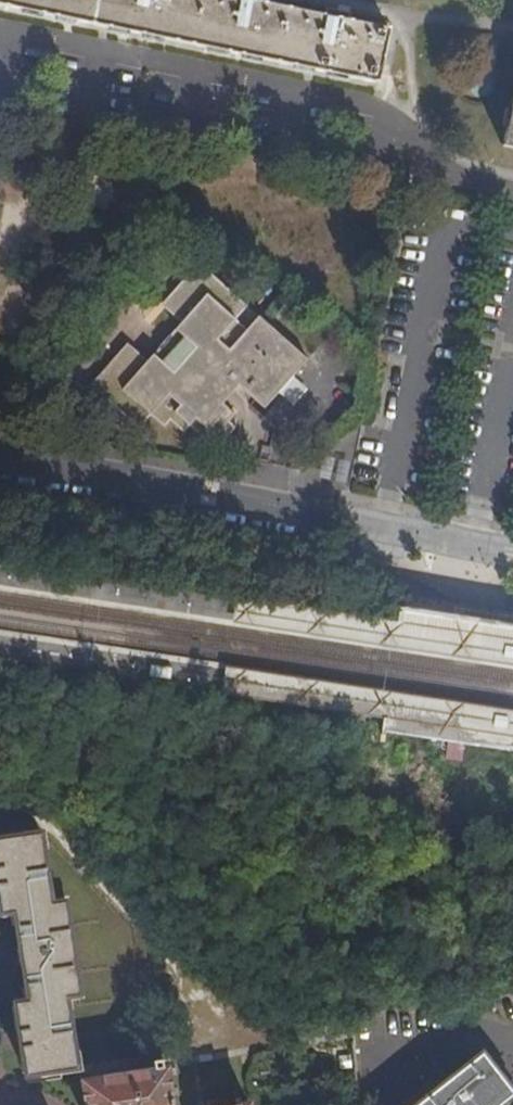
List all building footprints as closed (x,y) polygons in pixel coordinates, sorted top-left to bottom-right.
[(379,84),(390,29),(353,22),(354,15),(332,10),(330,18),(268,5),(269,0),(244,0),(0,0),(0,8),(379,84)] [(6,148),(9,124),(0,123),(0,147),(6,148)] [(247,306),(198,263),(162,305),(180,321),(148,359),(128,343),(89,384),(141,425),(150,415),(164,427),(171,420),(184,432),(195,421),(213,434),(234,414),(222,403),(239,385),(265,405),(303,357),(260,317),(230,347),(222,338),(247,306)] [(233,599),(229,626),(512,670),(512,628),(505,627),(478,622),(433,615),(403,611),(401,625),(233,599)] [(503,629),(470,624),(463,623),(448,621),(450,612),(417,607),(413,632),(442,636),(428,724),(399,719),(397,736),(512,753),(512,630),(503,629)] [(488,704),(223,664),(218,691),(388,717),(386,731),(420,736),(467,743),(512,750),(512,708),(488,704)] [(82,1070),(71,1001),(85,999),(70,904),(56,905),(45,836),(0,843),(0,887),(5,917),(18,915),(30,1003),(18,1005),(29,1079),(82,1070)] [(425,1104),(508,1104),(512,1101),(512,1091),(486,1057),(425,1104)] [(171,1071),(88,1084),(91,1104),(176,1104),(171,1071)] [(228,1098),(230,1104),(249,1104),(247,1095),(228,1098)]
